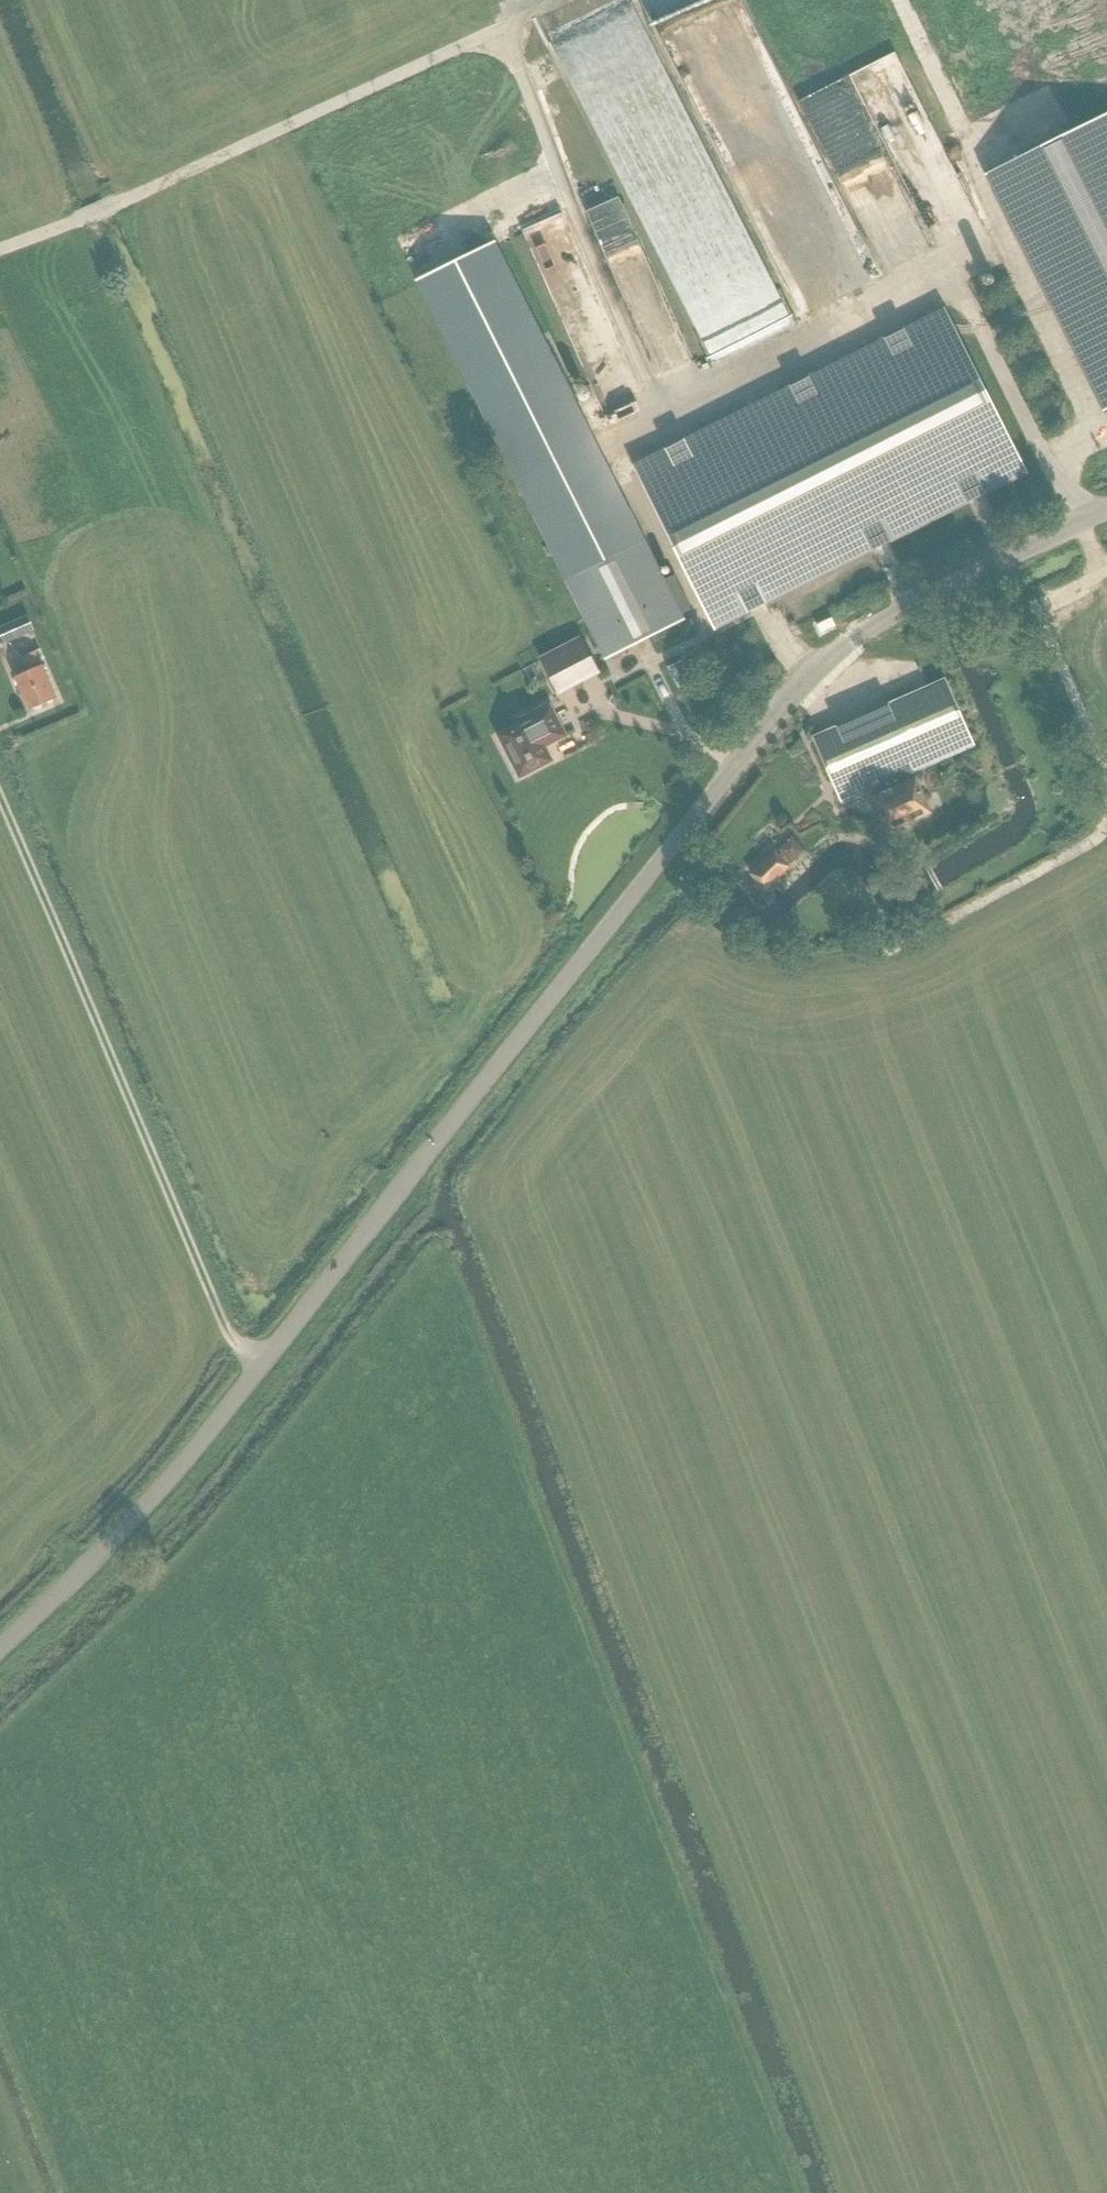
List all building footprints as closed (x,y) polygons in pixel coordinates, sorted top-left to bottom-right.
[(743,0),(646,0),(700,126),(730,114),(721,93),(773,71),(743,0)] [(635,7),(553,46),(602,147),(637,131),(629,115),(638,110),(633,99),(626,102),(603,54),(625,44),(627,48),(649,38),(635,7)] [(990,174),(1106,407),(1106,115),(990,174)] [(771,242),(727,131),(698,143),(771,325),(803,312),(774,240),(771,242)] [(1026,472),(945,310),(633,467),(714,628),(1026,472)] [(465,387),(603,662),(682,623),(544,347),(465,387)] [(7,624),(13,639),(34,631),(27,616),(7,624)] [(556,698),(601,679),(585,640),(539,659),(556,698)] [(31,711),(57,700),(42,666),(35,652),(22,658),(28,672),(16,677),(31,711)] [(693,683),(682,660),(668,667),(678,690),(693,683)] [(908,781),(905,775),(974,745),(945,679),(814,737),(842,802),(872,789),(875,797),(874,797),(889,832),(931,813),(916,778),(908,781)] [(504,756),(506,755),(517,776),(546,761),(539,747),(561,736),(545,705),(515,720),(518,726),(495,738),(504,756)] [(753,874),(767,890),(802,856),(788,841),(753,874)]
